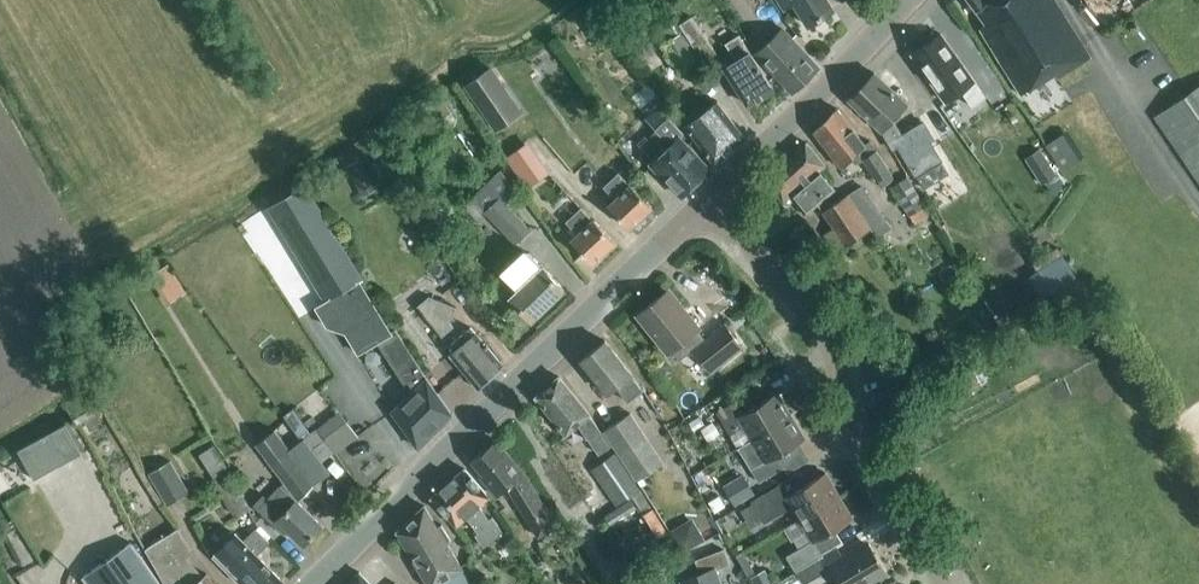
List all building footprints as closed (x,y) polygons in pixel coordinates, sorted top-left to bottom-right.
[(629,0),(603,0),(613,15),(631,4),(629,0)] [(784,11),(793,5),(808,28),(835,10),(829,0),(777,0),(784,11)] [(985,22),(979,28),(1020,95),(1027,91),(1030,95),(1035,91),(1033,87),(1054,74),(1057,78),(1089,57),(1054,0),(969,0),(985,22)] [(706,65),(719,56),(696,21),(683,29),(706,65)] [(792,92),(819,68),(782,28),(755,53),(792,92)] [(685,76),(701,66),(679,34),(664,44),(685,76)] [(774,91),(739,35),(725,44),(736,62),(725,69),(747,105),(756,100),(757,101),(774,91)] [(943,36),(914,57),(947,105),(962,94),(973,109),(987,100),(943,36)] [(489,68),(465,86),(483,111),(507,93),(489,68)] [(874,73),(849,100),(881,130),(892,151),(898,148),(914,177),(917,175),(924,188),(949,173),(942,161),(942,160),(931,141),(935,139),(923,120),(903,133),(893,117),(906,103),(874,73)] [(1154,117),(1198,182),(1198,86),(1154,117)] [(681,196),(710,169),(680,137),(683,135),(667,118),(673,112),(662,101),(645,117),(655,129),(654,130),(670,147),(651,165),(681,196)] [(745,137),(717,101),(701,113),(697,109),(685,118),(688,123),(685,125),(715,164),(745,137)] [(865,145),(837,108),(813,132),(842,170),(854,158),(859,164),(865,161),(882,188),(895,180),(870,141),(865,145)] [(529,142),(507,157),(527,187),(550,172),(529,142)] [(807,214),(832,192),(832,184),(820,170),(825,165),(807,143),(776,169),(779,172),(768,182),(787,207),(795,200),(807,214)] [(1053,174),(1037,149),(1023,158),(1038,183),(1053,174)] [(359,160),(346,166),(362,197),(375,191),(359,160)] [(632,187),(619,174),(604,188),(617,201),(610,208),(629,228),(652,207),(633,186),(632,187)] [(925,207),(907,177),(892,186),(910,216),(925,207)] [(307,184),(269,207),(324,300),(362,278),(307,184)] [(847,194),(822,212),(832,228),(825,233),(837,251),(870,229),(847,194)] [(515,245),(531,229),(500,197),(485,211),(515,245)] [(594,222),(582,210),(568,223),(580,235),(572,242),(592,263),(615,242),(595,221),(594,222)] [(524,248),(500,270),(507,278),(519,290),(511,298),(532,320),(564,289),(543,267),(542,268),(531,256),(524,248)] [(158,289),(177,277),(168,264),(149,276),(158,289)] [(391,332),(360,281),(318,308),(329,326),(346,331),(360,352),(380,340),(412,391),(392,410),(418,448),(452,414),(396,329),(391,332)] [(678,306),(666,291),(639,313),(651,328),(649,330),(667,353),(671,350),(679,360),(693,349),(712,372),(742,348),(724,324),(703,341),(695,332),(700,328),(681,305),(678,306)] [(442,335),(454,326),(450,322),(456,307),(430,297),(419,306),(442,335)] [(479,388),(502,365),(471,325),(453,340),(458,346),(449,353),(478,388),(479,388)] [(643,391),(631,376),(632,375),(605,341),(581,360),(608,394),(616,387),(628,402),(643,391)] [(672,367),(663,357),(653,365),(662,375),(672,367)] [(612,446),(590,415),(559,377),(536,397),(565,434),(577,425),(599,454),(612,446)] [(976,390),(969,377),(955,385),(962,398),(976,390)] [(707,382),(682,395),(691,413),(716,399),(707,382)] [(747,394),(716,413),(730,435),(745,426),(753,438),(791,415),(777,392),(754,406),(747,394)] [(100,416),(109,411),(100,396),(71,414),(78,425),(98,412),(100,416)] [(324,422),(340,449),(365,435),(348,407),(324,422)] [(629,413),(604,431),(637,481),(663,463),(629,413)] [(753,438),(739,447),(759,481),(784,466),(777,455),(805,438),(791,415),(753,438)] [(707,441),(720,433),(713,422),(701,430),(707,441)] [(50,432),(66,462),(82,453),(66,424),(50,432)] [(323,526),(298,502),(308,491),(315,484),(275,429),(255,444),(283,482),(267,499),(263,495),(253,505),(283,534),(287,529),(304,545),(323,526)] [(50,471),(66,462),(50,432),(34,441),(50,471)] [(555,526),(524,473),(496,440),(472,461),(483,476),(482,480),(497,497),(508,488),(537,537),(555,526)] [(34,480),(50,471),(34,441),(18,450),(34,480)] [(251,509),(213,446),(200,454),(238,517),(251,509)] [(616,506),(639,490),(613,453),(590,469),(616,506)] [(166,505),(188,492),(169,460),(147,474),(166,505)] [(488,519),(478,506),(489,498),(464,469),(431,498),(455,526),(465,517),(477,533),(474,535),(483,547),(502,532),(491,517),(488,519)] [(748,469),(728,482),(740,502),(761,489),(748,469)] [(780,483),(750,501),(763,523),(792,505),(799,518),(839,496),(825,473),(788,496),(780,483)] [(716,513),(726,507),(720,496),(710,502),(716,513)] [(798,549),(786,556),(795,570),(817,557),(821,555),(814,542),(853,518),(839,496),(799,518),(807,531),(793,540),(798,549)] [(447,544),(451,541),(442,525),(437,527),(424,506),(397,532),(400,537),(399,537),(425,583),(426,582),(428,583),(471,583),(447,544)] [(682,527),(694,544),(709,534),(697,517),(682,527)] [(212,556),(240,583),(243,583),(244,582),(246,583),(282,583),(284,583),(256,555),(269,542),(255,528),(243,540),(235,532),(212,556)] [(207,575),(203,577),(187,557),(191,550),(178,529),(146,549),(166,583),(213,583),(207,575)] [(884,571),(868,544),(831,566),(841,583),(862,583),(884,571)] [(133,545),(85,579),(89,583),(161,583),(133,545)] [(715,569),(729,564),(723,549),(695,560),(700,574),(681,581),(682,583),(720,583),(715,569)] [(817,557),(795,570),(803,583),(825,570),(818,558),(817,557)] [(359,572),(347,583),(369,583),(359,572)]
